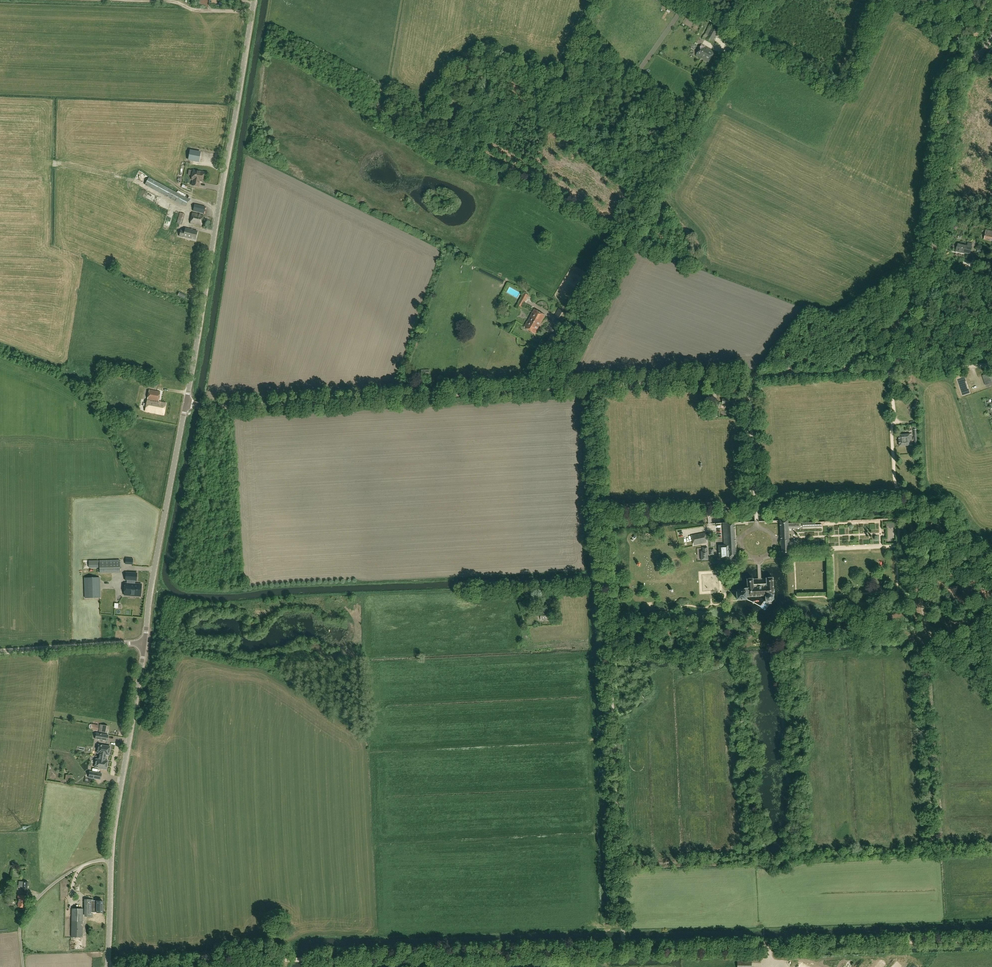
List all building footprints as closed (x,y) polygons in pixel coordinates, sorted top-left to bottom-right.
[(704,38),(713,43),(719,31),(710,26),(704,38)] [(709,62),(714,52),(702,46),(696,55),(702,58),(702,57),(704,58),(704,59),(709,62)] [(200,152),(190,150),(188,160),(198,162),(200,152)] [(204,172),(193,170),(191,180),(192,180),(191,186),(199,187),(200,182),(202,182),(204,172)] [(145,185),(185,206),(189,199),(149,178),(145,185)] [(150,196),(162,204),(165,200),(153,192),(150,196)] [(205,207),(194,204),(193,211),(204,214),(205,207)] [(176,223),(182,225),(185,214),(180,212),(176,223)] [(190,224),(201,226),(204,216),(193,213),(190,224)] [(183,237),(195,240),(197,232),(185,228),(184,231),(181,230),(179,236),(183,237)] [(984,240),(991,242),(991,233),(986,231),(984,240)] [(967,246),(957,244),(955,252),(970,255),(971,247),(972,244),(968,242),(967,246)] [(524,293),(518,304),(516,308),(520,310),(522,307),(528,296),(524,293)] [(559,308),(555,317),(564,321),(568,313),(559,308)] [(535,334),(545,316),(534,309),(530,316),(532,317),(529,323),(527,322),(524,328),(535,334)] [(981,377),(984,386),(991,384),(991,377),(991,374),(981,377)] [(145,412),(164,415),(166,403),(158,402),(160,392),(149,390),(145,412)] [(731,395),(726,396),(727,400),(723,400),(723,404),(727,404),(727,408),(732,408),(731,404),(735,403),(735,399),(731,399),(731,395)] [(789,557),(788,529),(799,528),(799,524),(788,524),(788,521),(780,521),(781,558),(789,557)] [(718,547),(719,561),(736,560),(734,523),(722,524),(723,547),(718,547)] [(705,533),(691,536),(693,546),(707,543),(705,533)] [(119,560),(107,561),(99,561),(99,573),(108,573),(120,572),(119,560)] [(137,573),(126,572),(125,580),(129,580),(129,583),(125,583),(124,595),(129,596),(129,593),(136,593),(135,596),(140,596),(141,584),(134,583),(134,581),(136,581),(137,573)] [(85,598),(100,598),(100,577),(85,578),(85,598)] [(747,598),(765,597),(765,601),(767,603),(771,603),(774,600),(773,578),(766,579),(766,585),(760,585),(753,586),(753,580),(747,580),(747,589),(747,590),(742,590),(742,594),(738,594),(738,601),(747,600),(747,598)] [(541,621),(550,620),(550,612),(546,612),(546,609),(542,609),(542,612),(541,612),(541,621)] [(99,758),(105,758),(106,755),(109,756),(110,747),(99,745),(97,754),(100,754),(99,758)] [(105,761),(105,758),(99,758),(99,760),(96,759),(95,768),(106,770),(108,761),(105,761)] [(18,895),(18,899),(19,899),(18,907),(25,907),(26,899),(27,899),(27,895),(18,895)] [(103,913),(103,901),(93,901),(93,899),(85,899),(85,897),(76,897),(76,903),(87,903),(86,916),(92,916),(93,905),(97,905),(96,913),(103,913)] [(68,925),(71,925),(71,937),(82,937),(83,909),(72,908),(72,920),(68,920),(68,925)] [(859,957),(853,966),(859,966),(864,960),(859,957)]
